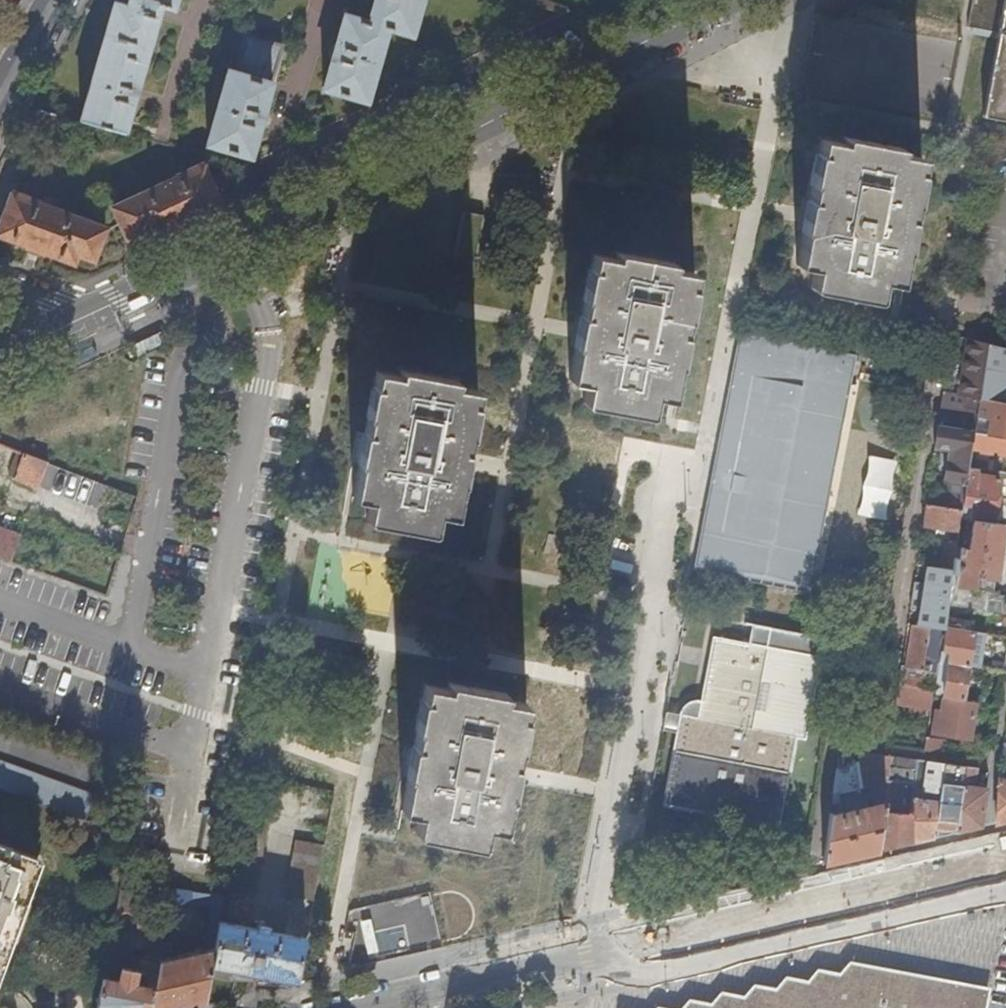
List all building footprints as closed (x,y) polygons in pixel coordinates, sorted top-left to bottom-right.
[(124,135),(160,7),(174,11),(177,0),(130,0),(128,8),(114,4),(81,122),(124,135)] [(369,23),(345,17),(324,91),(367,103),(387,30),(412,37),(422,0),(375,0),(369,23)] [(1005,0),(972,0),(968,26),(1000,32),(1005,0)] [(1000,32),(984,116),(1005,120),(1005,0),(1000,32)] [(282,48),(247,37),(236,76),(229,74),(208,148),(251,161),(282,48)] [(67,118),(40,110),(32,126),(62,135),(67,118)] [(914,171),(919,172),(922,158),(900,154),(901,148),(844,137),(843,144),(821,140),(818,154),(823,155),(817,186),(812,185),(809,202),(814,203),(808,233),(803,232),(797,265),(814,268),(811,286),(878,298),(881,280),(898,282),(905,250),(900,249),(906,218),(910,219),(913,202),(909,201),(914,171)] [(823,155),(818,154),(817,154),(810,184),(812,185),(817,186),(823,155)] [(210,180),(203,165),(178,177),(179,179),(114,209),(128,239),(143,233),(147,241),(177,227),(178,229),(193,222),(192,220),(222,207),(222,205),(232,200),(221,175),(210,180)] [(921,172),(919,172),(914,171),(909,201),(913,202),(915,203),(921,172)] [(13,194),(0,230),(0,237),(29,248),(28,249),(43,255),(44,253),(76,265),(80,256),(95,261),(106,230),(38,205),(39,203),(13,194)] [(801,231),(803,232),(808,233),(814,203),(809,202),(807,201),(807,207),(801,231)] [(484,218),(462,213),(454,254),(476,259),(484,218)] [(912,219),(910,219),(906,218),(900,249),(905,250),(907,250),(912,219)] [(687,288),(691,289),(694,273),(672,269),(673,264),(616,254),(614,259),(593,256),(590,271),(594,272),(588,302),(584,301),(582,318),(585,318),(580,350),(576,349),(574,361),(570,382),(586,385),(583,403),(650,416),(654,396),(671,400),(677,367),(673,366),(678,334),(683,335),(685,320),(681,319),(687,288)] [(594,272),(590,271),(589,271),(583,301),(584,301),(588,302),(594,272)] [(693,289),(691,289),(687,288),(681,319),(685,320),(687,320),(693,289)] [(575,349),(576,349),(580,350),(585,318),(582,318),(580,317),(575,349)] [(855,355),(737,333),(714,454),(733,458),(724,504),(705,500),(691,571),(809,593),(855,355)] [(684,335),(683,335),(678,334),(673,366),(677,367),(679,367),(684,335)] [(981,400),(989,344),(969,339),(960,396),(966,397),(981,400)] [(998,346),(989,344),(981,400),(1005,403),(1005,400),(1005,349),(998,346)] [(457,380),(400,371),(399,376),(378,373),(374,388),(379,389),(374,420),(368,419),(355,497),(372,500),(369,514),(434,526),(436,512),(457,516),(459,499),(462,486),(457,485),(463,453),(468,454),(471,437),(464,435),(469,405),(474,406),(477,390),(456,386),(457,380)] [(58,401),(50,383),(10,402),(37,411),(58,401)] [(379,389),(374,388),(373,388),(368,419),(374,420),(379,389)] [(979,411),(981,400),(966,397),(964,409),(979,411)] [(981,400),(979,411),(978,417),(990,419),(988,436),(1005,438),(1005,404),(1005,403),(981,400)] [(464,435),(471,437),(476,406),(474,406),(469,405),(464,435)] [(978,417),(979,411),(964,409),(942,405),(939,426),(975,432),(978,417)] [(990,419),(978,417),(975,432),(975,434),(988,436),(990,419)] [(975,432),(939,426),(936,447),(951,449),(946,480),(951,481),(967,483),(970,467),(975,434),(975,432)] [(988,436),(975,434),(970,467),(979,468),(1005,473),(1005,463),(978,458),(979,452),(1005,456),(1005,438),(988,436)] [(979,452),(978,458),(1005,463),(1005,456),(979,452)] [(469,454),(468,454),(463,453),(457,485),(462,486),(464,486),(469,454)] [(733,458),(714,454),(705,500),(724,504),(733,458)] [(48,464),(25,455),(15,478),(39,488),(48,464)] [(860,517),(888,519),(893,459),(865,457),(860,517)] [(967,483),(963,510),(961,519),(974,521),(992,524),(999,477),(978,474),(979,468),(970,467),(967,483)] [(967,483),(951,481),(946,508),(963,510),(967,483)] [(946,508),(927,505),(924,527),(959,533),(961,519),(963,510),(946,508)] [(433,530),(434,526),(369,514),(368,519),(433,530)] [(997,580),(1005,526),(992,524),(974,521),(969,549),(962,548),(961,554),(956,554),(953,570),(951,586),(971,589),(976,589),(977,577),(997,580)] [(11,562),(20,537),(0,530),(0,558),(11,562)] [(944,548),(940,568),(953,570),(956,554),(958,543),(953,542),(952,549),(944,548)] [(986,591),(995,592),(997,580),(977,577),(976,589),(986,591)] [(971,589),(951,586),(949,598),(969,601),(971,589)] [(976,589),(971,589),(969,601),(969,605),(983,607),(986,591),(976,589)] [(771,628),(753,625),(750,644),(767,647),(771,628)] [(906,673),(901,672),(900,681),(899,684),(934,690),(935,684),(939,662),(940,651),(944,630),(914,626),(906,673)] [(968,666),(989,669),(991,655),(991,654),(971,651),(974,631),(947,627),(943,652),(948,652),(947,663),(949,663),(968,666)] [(831,659),(834,640),(771,628),(767,647),(750,644),(714,638),(701,702),(697,702),(691,703),(686,707),(683,711),(681,715),(678,733),(665,805),(780,827),(798,738),(807,740),(822,658),(831,659)] [(943,652),(940,651),(939,662),(947,663),(948,652),(943,652)] [(1005,672),(1005,668),(1005,657),(991,655),(989,669),(1005,672)] [(935,684),(934,690),(934,693),(944,695),(949,663),(947,663),(939,662),(935,684)] [(968,666),(949,663),(944,695),(943,697),(963,700),(964,694),(968,666)] [(520,718),(525,719),(528,703),(507,699),(508,693),(451,683),(450,690),(427,686),(424,701),(428,701),(422,732),(418,731),(403,812),(421,815),(418,828),(485,840),(488,827),(506,831),(512,797),(507,797),(510,778),(505,777),(506,771),(507,765),(517,767),(520,750),(515,749),(520,718)] [(934,690),(899,684),(896,704),(909,706),(916,707),(931,710),(934,693),(934,690)] [(963,700),(977,703),(978,696),(964,694),(963,700)] [(971,740),(977,703),(963,700),(943,697),(941,712),(936,711),(932,733),(971,740)] [(428,701),(424,701),(422,700),(416,731),(418,731),(422,732),(428,701)] [(665,730),(678,733),(681,715),(668,713),(665,730)] [(527,720),(525,719),(520,718),(515,749),(520,750),(522,750),(527,720)] [(924,750),(946,753),(948,741),(927,738),(924,750)] [(879,851),(889,780),(891,767),(892,756),(883,755),(863,752),(866,766),(869,786),(869,788),(870,788),(874,805),(870,806),(868,800),(852,804),(853,810),(832,815),(826,863),(855,856),(879,851)] [(917,770),(918,760),(892,757),(892,756),(891,767),(917,770)] [(924,791),(928,761),(918,760),(917,770),(915,784),(913,799),(931,802),(932,793),(924,791)] [(942,793),(946,764),(928,761),(924,791),(932,793),(931,802),(913,799),(915,784),(889,780),(879,851),(894,847),(935,838),(940,804),(942,793)] [(90,823),(98,798),(0,763),(0,790),(90,823)] [(963,794),(967,766),(946,764),(942,793),(963,794)] [(519,767),(517,767),(507,765),(506,771),(505,777),(510,778),(507,797),(512,797),(513,797),(519,767)] [(869,786),(866,766),(838,770),(834,795),(839,794),(869,786)] [(975,788),(978,768),(968,766),(967,766),(963,794),(962,798),(957,833),(982,827),(988,790),(975,788)] [(889,780),(915,784),(917,770),(891,767),(889,780)] [(997,823),(1005,821),(1005,781),(999,780),(997,823)] [(957,833),(962,798),(940,804),(935,838),(947,835),(957,833)] [(239,825),(227,885),(256,890),(267,830),(239,825)] [(484,845),(485,840),(418,828),(417,833),(484,845)] [(285,896),(313,902),(324,845),(295,840),(285,896)] [(803,856),(806,841),(795,840),(793,855),(803,856)] [(41,861),(42,859),(0,843),(0,968),(41,861)] [(41,861),(0,968),(0,988),(48,863),(41,861)] [(174,889),(172,902),(168,922),(166,934),(176,936),(183,900),(191,901),(192,893),(174,889)] [(224,900),(192,893),(191,901),(192,905),(211,908),(223,909),(224,900)] [(350,905),(355,960),(440,952),(435,897),(350,905)] [(206,950),(215,948),(220,922),(223,909),(211,908),(205,945),(206,950)] [(439,921),(443,939),(472,932),(468,915),(439,921)] [(147,959),(161,962),(166,934),(168,922),(155,919),(147,959)] [(234,970),(298,982),(306,939),(267,930),(268,926),(257,924),(256,928),(220,922),(215,948),(205,1003),(229,998),(234,970)] [(152,1007),(184,1007),(205,1003),(215,948),(206,950),(170,958),(174,941),(175,941),(176,936),(166,934),(161,962),(152,1007)] [(161,962),(147,959),(141,958),(138,971),(122,967),(119,980),(103,977),(97,1007),(152,1007),(161,962)] [(989,988),(849,961),(838,973),(818,969),(806,981),(786,977),(774,988),(754,985),(743,996),(721,992),(710,1004),(689,1000),(681,1007),(727,1007),(731,1007),(757,1007),(758,999),(788,1005),(791,991),(803,994),(820,997),(823,984),(852,989),(855,976),(885,982),(883,995),(951,1007),(985,1007),(989,988)] [(883,995),(885,982),(855,976),(852,989),(823,984),(820,997),(803,994),(791,991),(788,1005),(758,999),(757,1007),(951,1007),(883,995)]
